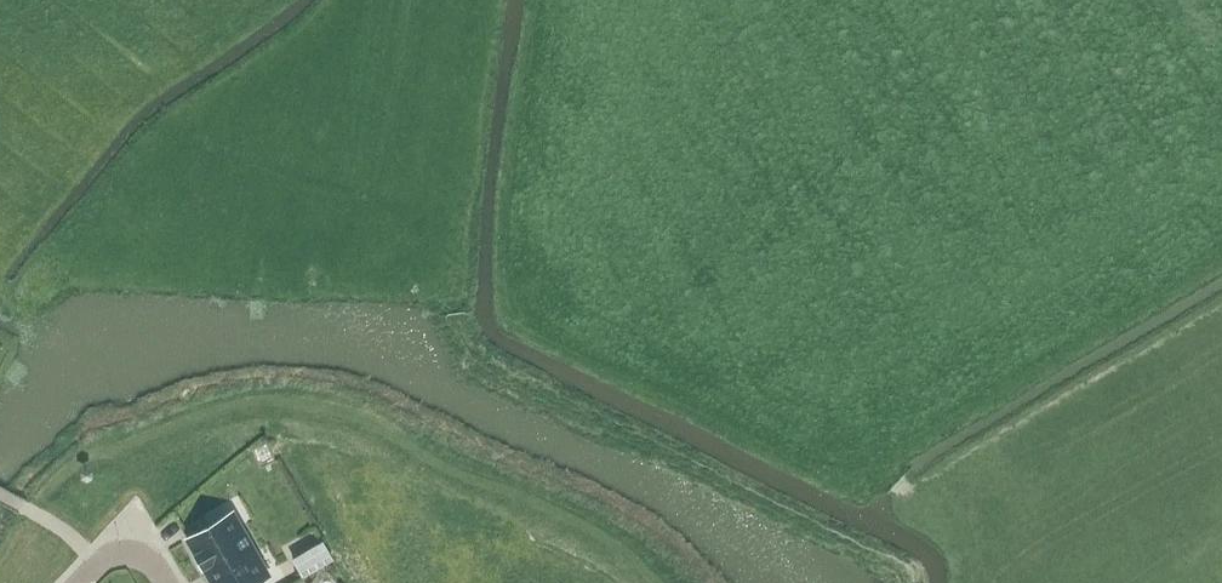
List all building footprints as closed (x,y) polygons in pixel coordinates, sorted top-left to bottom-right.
[(86,468),(80,471),(80,479),(87,481),(93,477),(92,471),(86,468)] [(188,537),(187,538),(213,582),(255,582),(253,580),(265,573),(254,555),(258,553),(242,525),(238,527),(231,514),(189,538),(188,537)] [(294,560),(303,577),(333,560),(323,543),(309,552),(294,560)]
